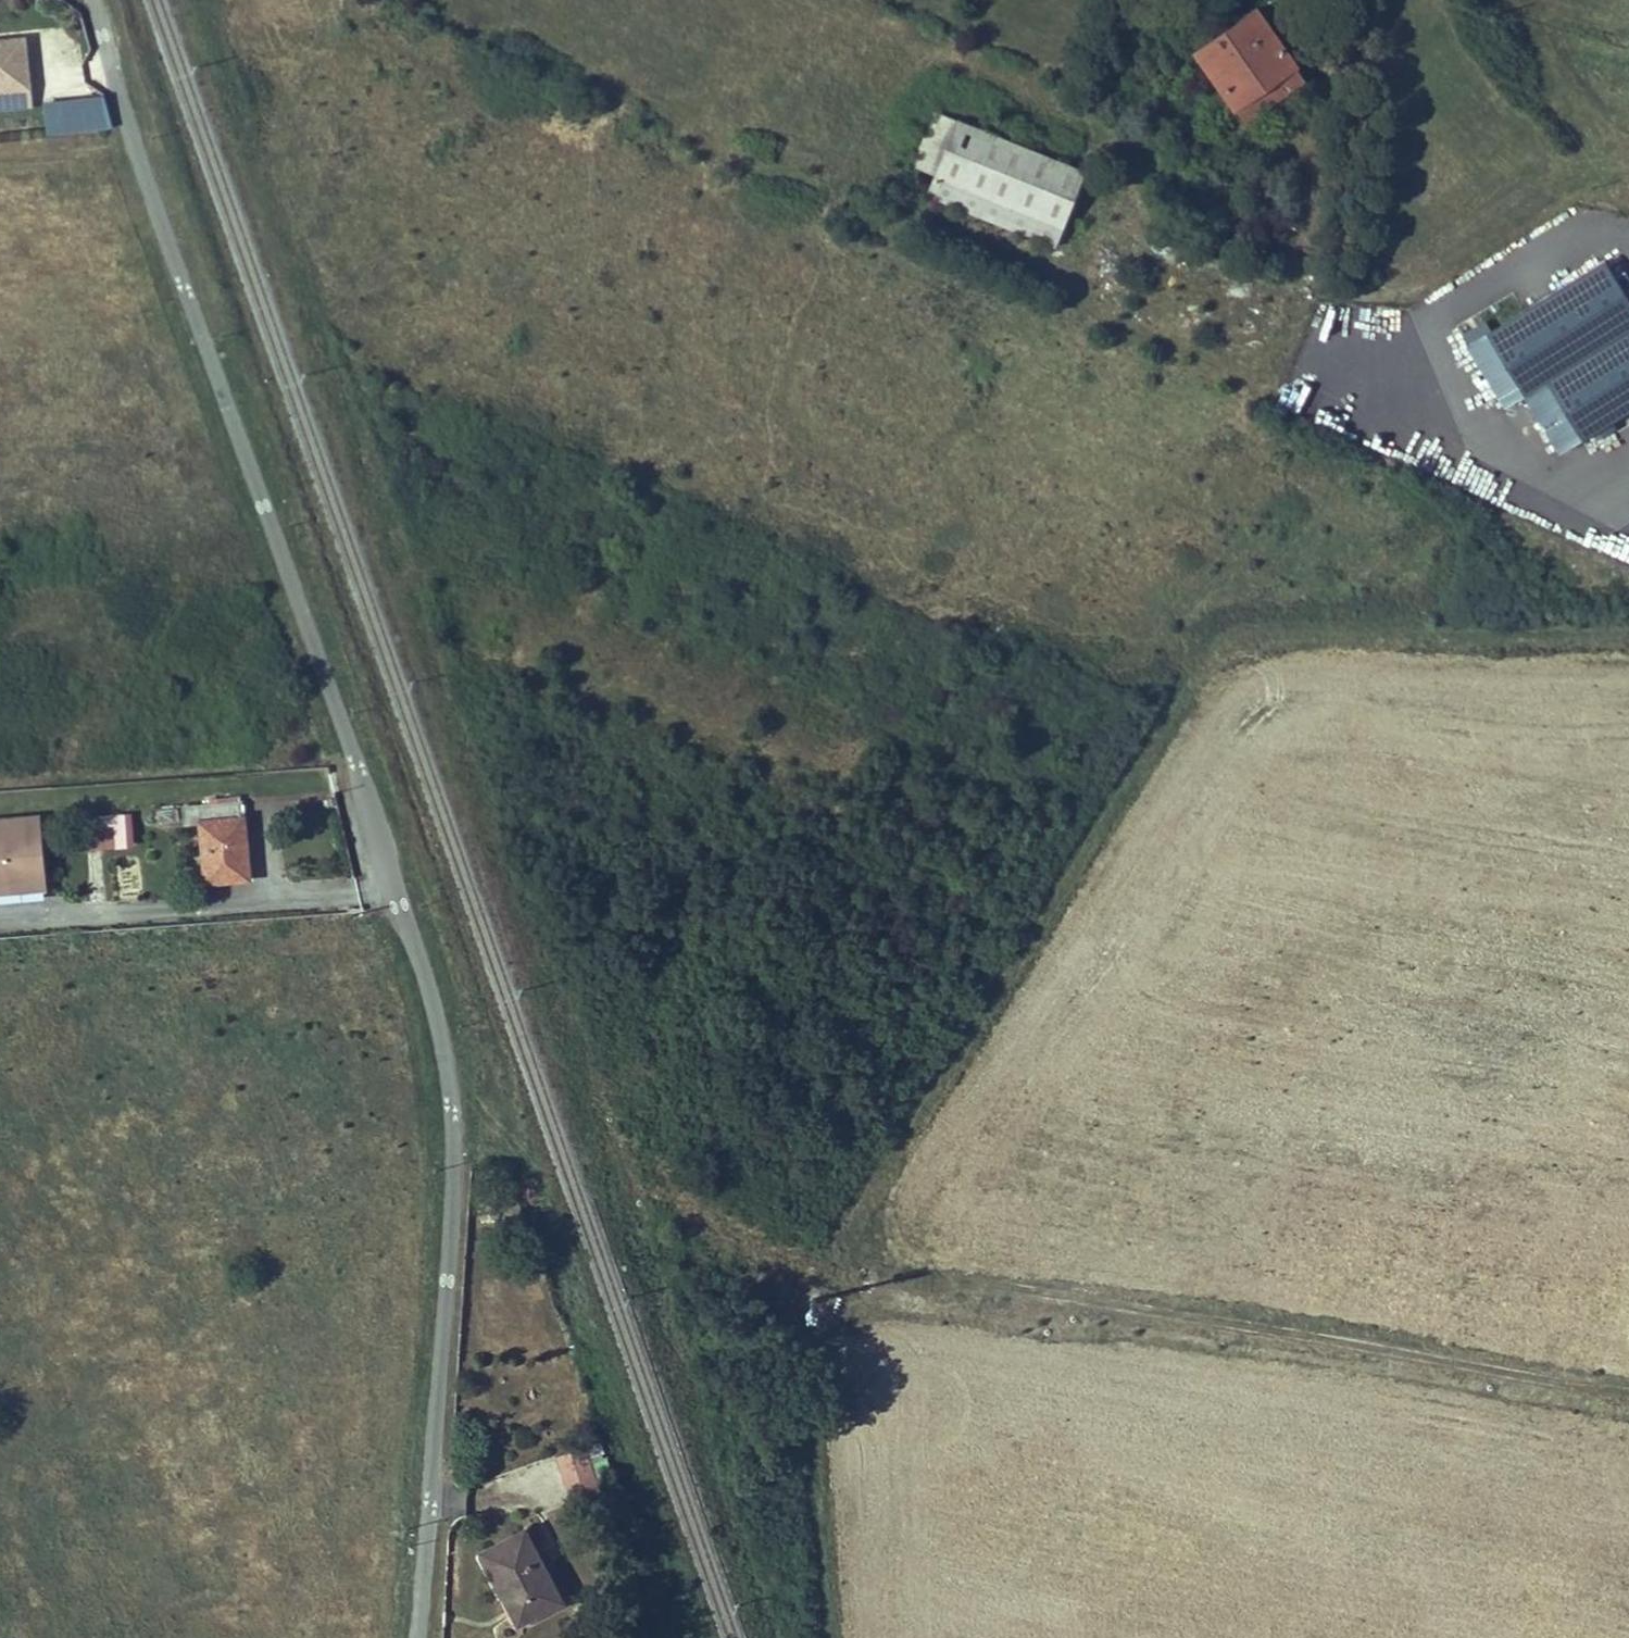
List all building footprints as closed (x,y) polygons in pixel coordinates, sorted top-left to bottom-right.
[(1196,52),(1237,109),(1297,66),(1296,65),(1276,37),(1256,9),(1196,52)] [(1284,32),(1276,37),(1296,65),(1304,60),(1284,32)] [(30,111),(27,37),(0,39),(0,112),(30,111)] [(1306,79),(1297,66),(1237,109),(1246,122),(1306,79)] [(45,135),(110,130),(107,96),(43,101),(45,135)] [(1086,171),(936,112),(914,166),(936,174),(928,195),(978,215),(1055,246),(1086,171)] [(1486,320),(1462,335),(1506,406),(1525,394),(1560,452),(1594,431),(1598,439),(1617,428),(1613,420),(1628,410),(1628,300),(1605,261),(1492,330),(1486,320)] [(249,878),(242,802),(184,807),(185,824),(201,822),(206,882),(249,878)] [(9,891),(9,880),(44,877),(37,817),(1,820),(2,841),(0,841),(0,892),(9,891)] [(102,846),(88,847),(90,873),(104,872),(102,846)] [(45,887),(44,877),(9,880),(9,891),(45,887)] [(586,1446),(596,1476),(568,1485),(574,1504),(603,1494),(614,1490),(597,1442),(586,1446)] [(557,1457),(568,1485),(596,1476),(586,1446),(557,1457)] [(483,1552),(505,1593),(510,1590),(526,1618),(563,1599),(526,1530),(483,1552)] [(566,1605),(563,1599),(526,1618),(510,1590),(505,1593),(523,1627),(566,1605)]
